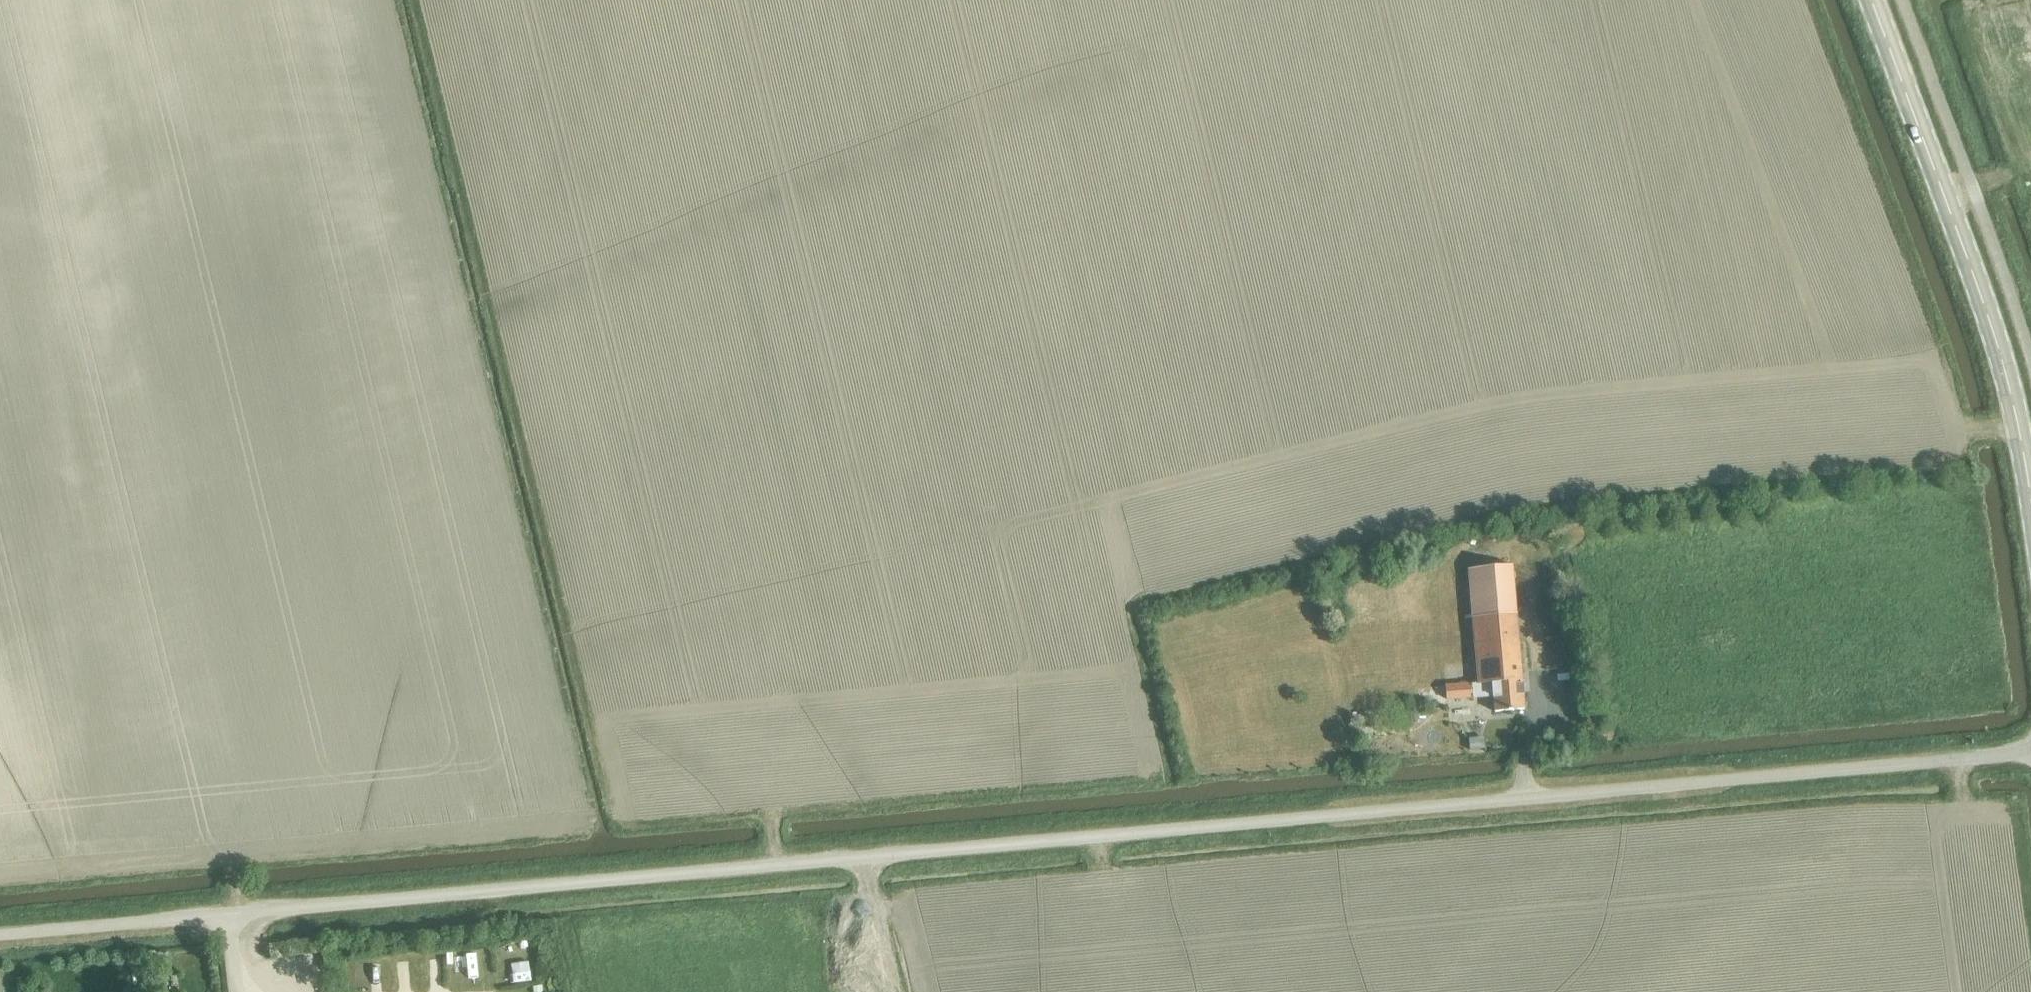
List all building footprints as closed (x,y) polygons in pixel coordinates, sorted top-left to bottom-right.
[(1511,561),(1507,562),(1505,537),(1469,540),(1471,564),(1467,565),(1478,684),(1492,683),(1494,711),(1524,709),(1511,561)] [(1445,685),(1447,699),(1473,697),(1471,683),(1445,685)]
